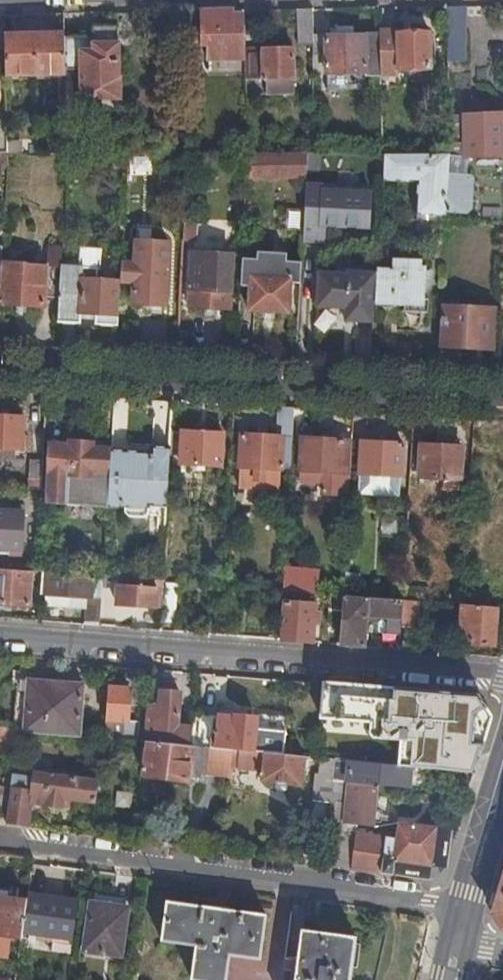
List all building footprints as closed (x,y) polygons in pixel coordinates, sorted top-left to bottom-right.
[(466,60),(464,5),(447,5),(448,60),(466,60)] [(313,34),(313,7),(298,8),(298,39),(313,38),(313,34)] [(234,13),(234,9),(199,9),(200,42),(207,42),(207,58),(245,57),(245,48),(244,12),(234,13)] [(93,36),(65,37),(66,67),(80,67),(81,110),(100,109),(101,98),(121,97),(121,75),(119,75),(118,41),(117,41),(117,26),(94,26),(93,36)] [(430,30),(379,31),(380,73),(397,73),(396,68),(411,68),(411,75),(417,75),(417,68),(430,67),(430,30)] [(35,73),(34,31),(5,32),(5,73),(35,73)] [(65,37),(64,31),(34,31),(35,73),(66,73),(66,67),(65,37)] [(380,73),(379,31),(365,32),(366,34),(313,34),(313,38),(314,72),(341,72),(341,83),(356,83),(357,71),(367,72),(367,75),(380,75),(380,73)] [(293,47),(245,48),(245,57),(245,77),(266,77),(266,91),(288,91),(288,77),(293,76),(293,47)] [(487,55),(488,70),(502,70),(502,55),(487,55)] [(450,116),(451,152),(502,152),(502,113),(463,114),(463,116),(450,116)] [(306,175),(307,150),(247,152),(246,177),(306,175)] [(127,163),(128,152),(115,152),(115,163),(127,163)] [(157,163),(157,152),(128,152),(127,163),(157,163)] [(449,196),(451,152),(384,152),(382,178),(418,179),(416,211),(447,213),(449,201),(449,196)] [(451,152),(449,196),(502,197),(502,152),(451,152)] [(323,183),(306,183),(302,244),(325,245),(325,225),(364,225),(364,211),(370,211),(371,200),(365,199),(365,189),(323,188),(323,183)] [(449,201),(447,213),(447,219),(502,221),(502,202),(449,201)] [(196,221),(184,220),(183,239),(196,240),(196,221)] [(136,243),(123,242),(121,279),(134,280),(133,301),(166,303),(169,241),(136,239),(136,243)] [(62,244),(48,244),(47,264),(1,261),(0,280),(0,303),(44,306),(45,295),(59,296),(61,265),(62,244)] [(232,253),(191,250),(190,274),(191,274),(189,304),(228,307),(230,276),(232,275),(232,253)] [(257,258),(242,257),(241,268),(240,285),(250,285),(248,308),(289,312),(291,281),(300,282),(301,260),(287,259),(287,252),(257,250),(257,258)] [(403,269),(377,268),(377,273),(376,303),(405,304),(404,310),(428,311),(429,298),(425,298),(426,265),(403,264),(403,269)] [(119,324),(121,279),(98,278),(98,267),(61,265),(59,296),(58,320),(81,321),(82,312),(97,313),(96,322),(119,324)] [(376,303),(377,273),(319,270),(317,306),(346,307),(345,319),(375,320),(376,303)] [(442,305),(440,345),(453,346),(453,347),(491,350),(494,308),(442,305)] [(294,408),(277,407),(275,437),(242,435),(239,487),(289,490),(294,408)] [(24,418),(0,416),(0,457),(15,458),(16,450),(27,450),(28,437),(23,436),(24,418)] [(181,433),(172,433),(171,448),(170,464),(221,466),(223,434),(181,432),(181,433)] [(64,441),(92,443),(91,434),(65,433),(64,441)] [(349,496),(352,441),(302,438),(300,481),(318,483),(318,481),(323,481),(322,493),(349,496)] [(112,450),(112,449),(105,449),(105,443),(92,443),(64,441),(64,445),(50,444),(46,506),(109,510),(112,450)] [(399,497),(403,443),(361,441),(359,495),(399,497)] [(460,490),(462,447),(421,445),(419,477),(444,479),(444,489),(460,490)] [(151,453),(112,450),(109,510),(125,511),(125,516),(129,520),(145,521),(148,518),(149,519),(150,508),(167,508),(170,464),(171,448),(151,447),(151,453)] [(42,489),(43,461),(31,461),(29,489),(42,489)] [(29,489),(14,488),(13,509),(41,510),(42,489),(29,489)] [(150,508),(149,519),(167,518),(167,508),(150,508)] [(24,513),(0,511),(0,549),(22,550),(24,513)] [(0,570),(0,604),(29,606),(31,572),(0,570)] [(87,599),(85,625),(100,626),(101,610),(103,580),(93,579),(93,576),(44,573),(42,587),(47,587),(45,606),(73,608),(74,597),(87,599)] [(237,576),(223,575),(223,579),(222,586),(237,587),(237,576)] [(344,575),(343,595),(356,596),(357,576),(344,575)] [(284,576),(283,590),(311,593),(311,578),(284,576)] [(164,582),(105,577),(104,578),(103,580),(101,610),(117,612),(118,605),(162,609),(164,582)] [(428,588),(405,586),(404,600),(418,601),(428,602),(428,593),(428,588)] [(450,594),(428,593),(428,602),(462,605),(463,598),(450,597),(450,594)] [(343,595),(330,595),(329,623),(341,624),(343,595)] [(341,624),(340,644),(365,647),(367,617),(368,610),(388,612),(388,619),(387,633),(401,634),(402,626),(404,600),(356,596),(343,595),(341,624)] [(418,601),(404,600),(402,626),(417,627),(418,601)] [(316,604),(282,601),(280,640),(313,643),(316,604)] [(497,607),(462,605),(461,627),(468,627),(467,638),(478,640),(478,645),(495,645),(497,607)] [(368,610),(367,617),(388,619),(388,612),(368,610)] [(18,680),(14,728),(18,729),(79,735),(83,685),(18,680)] [(130,689),(108,687),(104,737),(122,739),(123,722),(128,722),(130,689)] [(191,746),(192,728),(177,727),(179,693),(161,691),(159,707),(149,706),(147,728),(151,729),(162,730),(160,743),(191,746)] [(219,715),(194,714),(192,728),(191,746),(203,747),(207,748),(210,748),(212,734),(217,733),(219,715)] [(233,716),(219,715),(217,733),(212,734),(210,748),(233,750),(241,751),(284,755),(287,720),(263,718),(235,716),(233,716)] [(140,723),(128,722),(123,722),(122,739),(139,741),(140,723)] [(342,728),(321,726),(319,758),(326,759),(335,760),(340,760),(342,728)] [(455,743),(456,731),(405,726),(405,740),(418,741),(416,758),(459,761),(461,743),(455,743)] [(17,741),(18,729),(14,728),(0,727),(0,739),(17,741)] [(151,729),(149,742),(160,743),(162,730),(151,729)] [(149,742),(148,742),(143,775),(188,781),(191,763),(200,764),(203,747),(191,746),(160,743),(149,742)] [(233,750),(210,748),(207,748),(204,776),(230,779),(231,767),(233,750)] [(241,751),(233,750),(231,767),(240,768),(241,751)] [(305,757),(284,755),(241,751),(240,768),(262,770),(262,781),(302,787),(305,757)] [(335,760),(326,759),(326,767),(334,767),(335,760)] [(381,765),(350,761),(343,822),(357,824),(375,826),(379,783),(395,785),(396,777),(397,768),(381,767),(381,765)] [(448,783),(449,771),(397,766),(397,768),(396,777),(448,783)] [(96,803),(99,775),(78,773),(78,779),(35,773),(34,780),(12,778),(11,788),(6,817),(6,822),(29,826),(32,804),(62,808),(64,799),(96,803)] [(330,803),(333,777),(316,775),(313,801),(330,803)] [(6,817),(11,788),(0,787),(0,816),(6,817)] [(351,869),(393,875),(395,860),(431,865),(436,828),(413,824),(414,819),(405,818),(405,823),(399,823),(397,838),(356,832),(351,869)] [(351,869),(356,832),(357,824),(343,822),(329,822),(324,866),(351,869)] [(27,902),(23,933),(53,937),(73,939),(78,908),(54,905),(55,898),(29,894),(27,902)] [(8,957),(11,937),(23,939),(23,933),(27,902),(0,898),(0,956),(8,957)] [(266,915),(167,902),(162,941),(197,945),(192,979),(196,979),(227,979),(231,955),(260,959),(266,915)] [(103,912),(90,910),(84,952),(121,957),(128,909),(104,906),(103,912)] [(294,979),(349,979),(354,937),(301,930),(294,979)] [(51,951),(72,954),(73,939),(53,937),(51,951)]
